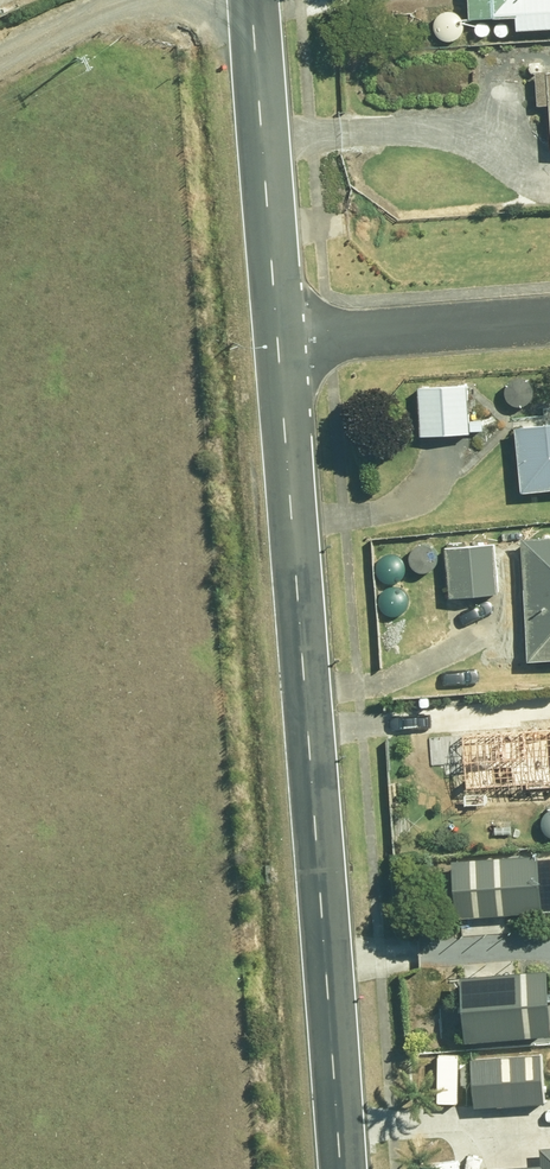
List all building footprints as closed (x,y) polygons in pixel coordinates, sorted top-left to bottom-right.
[(481,20),(529,18),(529,32),(549,31),(549,0),(480,0),(481,20)] [(430,433),(484,429),(479,381),(426,385),(430,433)] [(528,425),(533,488),(549,486),(549,423),(528,425)] [(542,658),(549,658),(549,537),(458,545),(462,593),(536,587),(542,658)] [(472,728),(480,792),(549,785),(549,720),(472,728)] [(460,859),(461,911),(549,909),(549,856),(460,859)] [(549,1032),(549,968),(475,974),(479,1038),(549,1032)] [(549,1102),(549,1052),(480,1056),(482,1106),(549,1102)]
